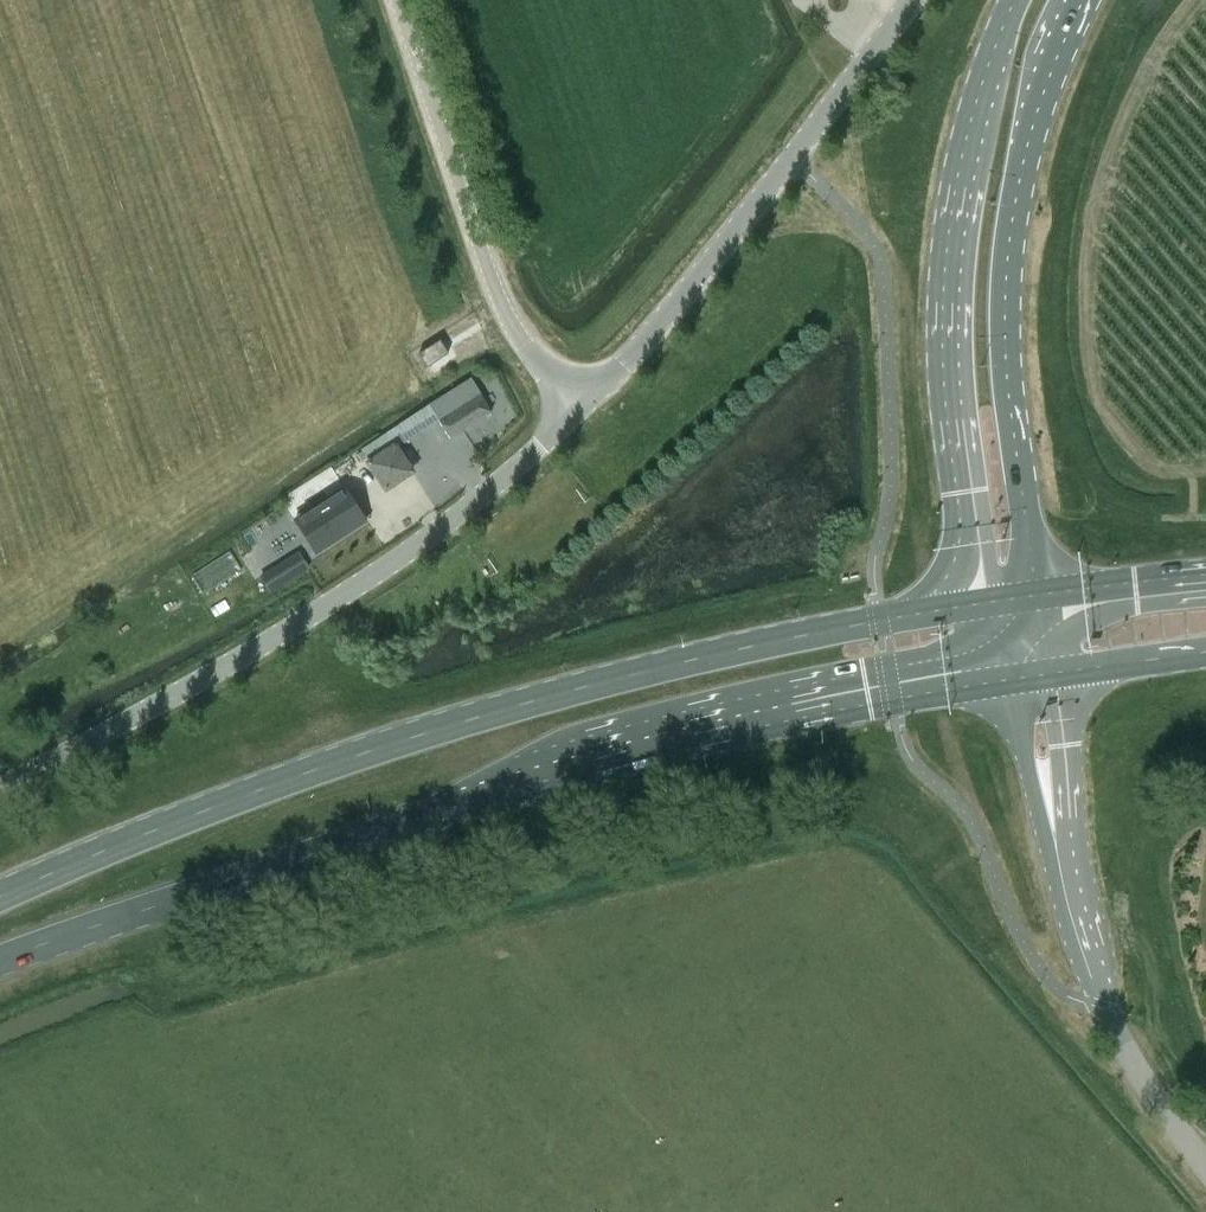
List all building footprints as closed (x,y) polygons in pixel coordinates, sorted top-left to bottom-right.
[(428,366),(447,354),(440,343),(422,354),(428,366)] [(471,378),(430,404),(436,414),(450,438),(492,413),(478,390),(471,378)] [(345,488),(295,520),(316,552),(366,520),(345,488)] [(258,558),(272,586),(301,572),(287,544),(258,558)] [(200,602),(240,577),(226,556),(187,581),(200,602)]
